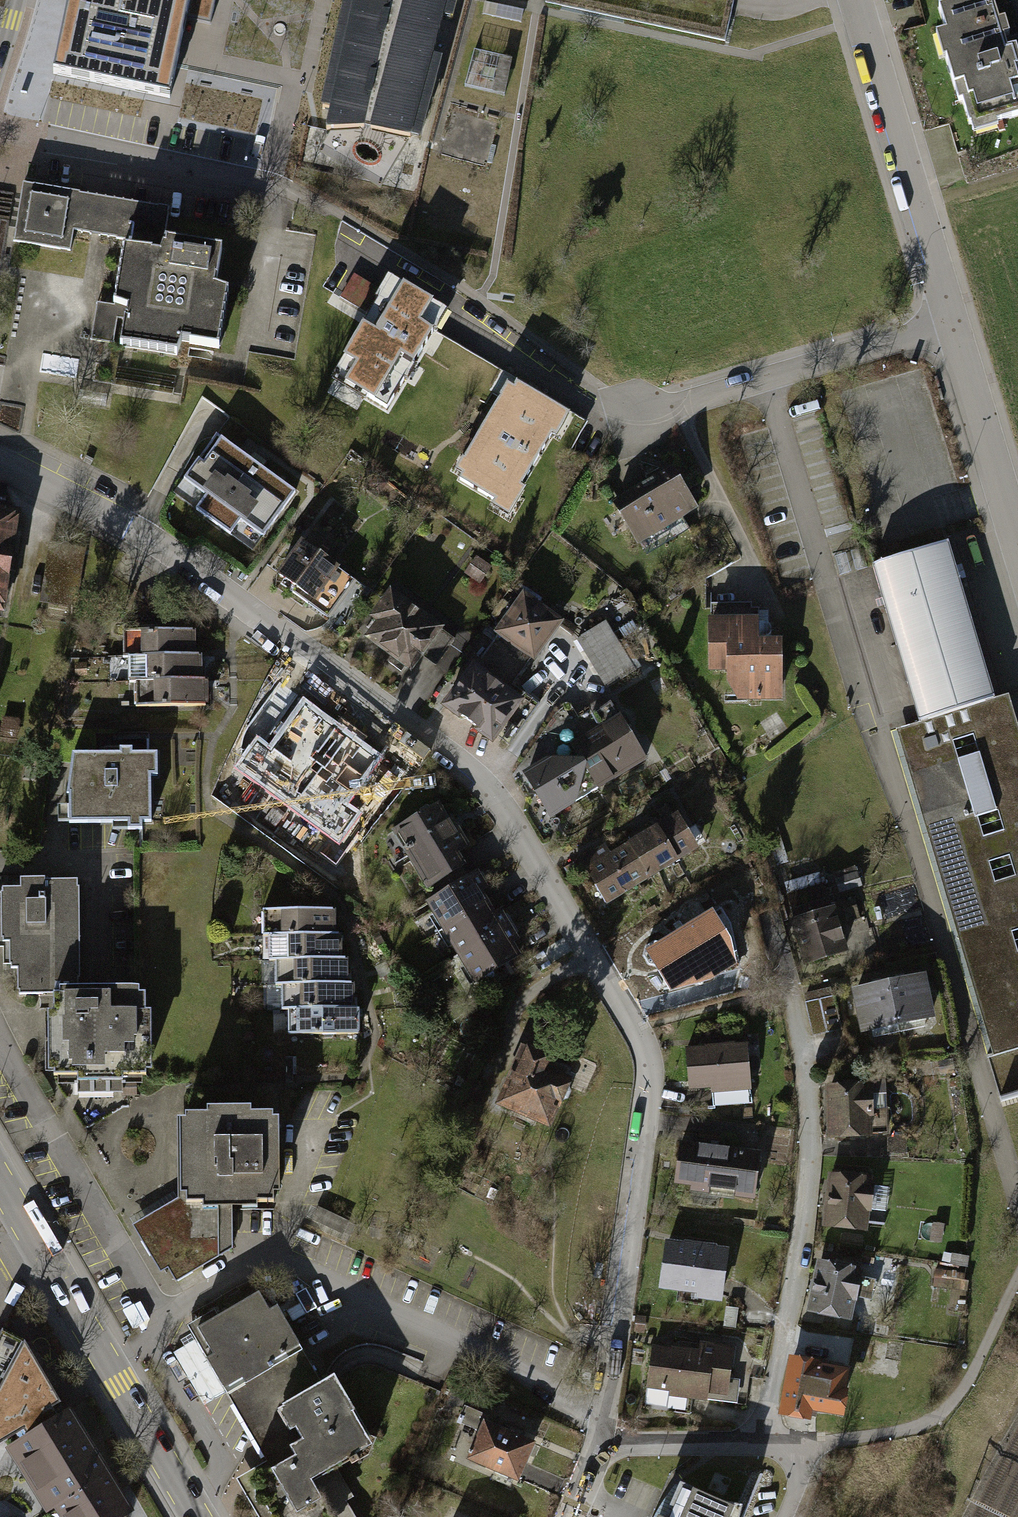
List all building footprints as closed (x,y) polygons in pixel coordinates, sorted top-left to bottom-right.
[(181,18),(184,0),(62,0),(46,75),(163,101),(181,18)] [(181,18),(211,24),(216,0),(184,0),(181,18)] [(322,106),(332,108),(327,131),(367,128),(423,139),(445,58),(436,55),(446,16),(455,19),(460,0),(345,0),(322,106)] [(939,9),(946,32),(936,35),(943,60),(946,60),(959,103),(963,102),(970,124),(971,124),(974,134),(999,127),(998,123),(1017,116),(1017,51),(1017,49),(1009,52),(1005,40),(1011,38),(1006,21),(1000,23),(993,0),(977,0),(972,2),(971,0),(967,0),(939,9)] [(219,278),(220,279),(225,248),(165,238),(170,208),(23,184),(14,241),(70,250),(74,230),(96,234),(126,239),(114,306),(97,303),(95,318),(91,340),(179,355),(184,343),(222,349),(231,291),(217,286),(219,278)] [(442,307),(397,280),(392,289),(385,285),(376,300),(380,302),(349,352),(352,354),(340,373),(352,381),(347,389),(367,401),(369,397),(389,409),(406,381),(410,383),(419,367),(416,365),(436,331),(439,333),(449,317),(439,312),(442,307)] [(565,412),(520,384),(517,389),(509,385),(502,397),(503,399),(466,460),(465,459),(457,472),(464,476),(461,480),(496,502),(493,507),(511,517),(521,501),(513,497),(519,487),(522,489),(554,436),(559,439),(569,423),(561,418),(565,412)] [(297,493),(217,435),(174,494),(254,552),(297,493)] [(701,510),(675,466),(613,502),(639,546),(701,510)] [(0,508),(0,615),(5,616),(12,571),(16,572),(18,556),(15,555),(21,511),(0,508)] [(340,571),(342,569),(303,541),(278,575),(284,580),(281,584),(328,619),(355,582),(340,571)] [(49,542),(40,604),(76,609),(86,548),(49,542)] [(919,725),(995,703),(949,545),(873,568),(919,725)] [(477,556),(465,573),(480,585),(493,568),(477,556)] [(446,629),(392,589),(370,619),(377,624),(365,640),(391,659),(388,662),(402,672),(405,669),(413,675),(425,658),(437,667),(456,641),(444,632),(446,629)] [(567,623),(525,593),(495,634),(498,635),(531,660),(536,664),(567,623)] [(762,618),(711,618),(711,673),(730,673),(730,685),(740,702),(786,702),(786,641),(762,641),(762,618)] [(582,638),(578,641),(607,690),(638,671),(607,621),(582,637),(582,638)] [(129,658),(197,657),(196,631),(123,633),(123,659),(129,658)] [(498,635),(477,664),(527,702),(509,727),(518,734),(540,704),(513,685),(531,660),(498,635)] [(136,683),(203,681),(202,656),(197,657),(129,658),(129,683),(136,683)] [(477,664),(475,663),(443,707),(461,721),(463,719),(477,730),(476,732),(494,746),(509,727),(527,702),(477,664)] [(210,681),(203,681),(136,683),(137,709),(210,707),(210,681)] [(995,703),(919,725),(897,731),(993,1058),(993,1060),(1017,1052),(1017,726),(1010,698),(995,703)] [(572,744),(581,760),(599,790),(601,793),(651,763),(623,717),(621,718),(612,703),(593,715),(600,727),(572,744)] [(271,752),(257,742),(240,766),(339,838),(357,813),(343,803),(376,758),(305,706),(271,752)] [(121,757),(73,757),(68,799),(69,799),(70,827),(129,826),(129,833),(143,832),(143,825),(153,825),(152,780),(159,780),(159,756),(134,756),(134,751),(121,751),(121,757)] [(581,760),(550,758),(524,774),(552,821),(578,806),(580,802),(599,790),(581,760)] [(450,818),(441,803),(393,832),(428,892),(439,885),(444,894),(470,879),(465,871),(469,868),(461,855),(472,848),(458,824),(453,816),(450,818)] [(680,814),(630,843),(652,881),(702,852),(680,814)] [(608,906),(652,881),(630,843),(611,853),(606,844),(581,859),(608,906)] [(445,933),(492,906),(485,894),(491,891),(480,873),(470,879),(444,894),(427,904),(445,933)] [(860,873),(836,880),(840,895),(864,888),(860,873)] [(79,883),(46,884),(46,881),(21,881),(21,890),(2,890),(2,894),(0,894),(0,949),(3,949),(3,966),(10,966),(10,967),(11,967),(11,971),(18,971),(18,993),(19,993),(19,997),(40,997),(60,996),(60,993),(80,993),(79,982),(81,982),(80,890),(79,890),(79,883)] [(788,894),(796,920),(835,909),(832,900),(830,900),(825,884),(788,894)] [(445,933),(460,959),(513,927),(503,911),(497,914),(492,906),(445,933)] [(796,920),(793,921),(806,967),(852,954),(838,908),(835,909),(796,920)] [(269,937),(337,936),(337,911),(264,912),(264,938),(269,937)] [(651,944),(673,984),(726,956),(704,916),(651,944)] [(522,942),(513,927),(460,959),(476,987),(524,959),(516,945),(522,942)] [(277,962),(344,961),(343,936),(337,936),(269,937),(269,963),(277,962)] [(283,987),(350,986),(349,961),(344,961),(277,962),(277,987),(283,987)] [(936,1022),(926,976),(889,984),(898,1030),(936,1022)] [(898,1030),(889,984),(851,992),(860,1038),(898,1030)] [(288,1012),(356,1011),(356,986),(350,986),(283,987),(284,1012),(288,1012)] [(843,1030),(834,988),(804,994),(814,1037),(843,1030)] [(80,993),(60,993),(60,996),(40,997),(40,1012),(46,1012),(46,1073),(49,1073),(49,1077),(55,1077),(55,1081),(58,1081),(58,1086),(67,1086),(67,1097),(79,1097),(79,1094),(123,1094),(123,1087),(124,1087),(124,1080),(148,1080),(148,1076),(154,1076),(153,1016),(148,1016),(147,998),(141,998),(141,992),(80,993)] [(361,1010),(356,1011),(288,1012),(289,1037),(362,1036),(361,1010)] [(706,1048),(687,1049),(690,1092),(713,1090),(714,1108),(753,1105),(752,1092),(753,1092),(750,1044),(738,1045),(738,1043),(706,1046),(706,1048)] [(555,1060),(524,1046),(497,1109),(553,1133),(564,1108),(566,1109),(575,1089),(548,1077),(555,1060)] [(993,1060),(993,1058),(988,1060),(1000,1102),(1017,1096),(1017,1052),(993,1060)] [(889,1084),(827,1086),(828,1141),(875,1140),(875,1136),(890,1136),(889,1084)] [(210,1117),(177,1117),(178,1200),(182,1200),(182,1203),(189,1203),(189,1212),(206,1212),(206,1217),(233,1217),(261,1217),(261,1211),(278,1211),(278,1202),(284,1202),(283,1126),(277,1126),(277,1121),(254,1121),(254,1115),(210,1115),(210,1117)] [(908,1137),(888,1137),(888,1155),(908,1155),(908,1137)] [(764,1154),(682,1143),(675,1185),(693,1188),(692,1193),(757,1202),(764,1154)] [(876,1179),(830,1175),(824,1229),(871,1234),(872,1215),(875,1216),(879,1185),(876,1185),(876,1179)] [(129,1219),(134,1226),(178,1200),(174,1193),(129,1219)] [(182,1200),(178,1200),(134,1226),(133,1227),(161,1275),(168,1270),(176,1284),(233,1250),(233,1217),(206,1217),(206,1212),(189,1212),(189,1203),(182,1203),(182,1200)] [(686,1245),(668,1242),(661,1292),(699,1297),(698,1301),(725,1305),(732,1251),(719,1249),(719,1247),(686,1243),(686,1245)] [(860,1265),(815,1256),(805,1310),(849,1319),(854,1295),(870,1299),(874,1278),(858,1275),(860,1265)] [(187,1328),(229,1398),(304,1354),(279,1311),(271,1315),(261,1297),(221,1321),(215,1311),(187,1328)] [(58,1420),(54,1413),(62,1408),(25,1345),(2,1333),(0,1337),(0,1450),(24,1435),(27,1440),(58,1420)] [(700,1352),(653,1346),(645,1408),(691,1413),(693,1401),(709,1403),(710,1400),(738,1404),(740,1381),(732,1380),(737,1348),(701,1343),(700,1352)] [(819,1358),(786,1353),(776,1412),(808,1418),(810,1408),(839,1413),(848,1365),(819,1360),(819,1358)] [(304,1354),(229,1398),(267,1464),(236,1482),(257,1516),(355,1516),(348,1504),(355,1500),(341,1475),(376,1454),(357,1421),(359,1420),(338,1384),(326,1391),(304,1354)] [(458,1423),(482,1433),(486,1424),(487,1424),(490,1417),(465,1407),(458,1423)] [(58,1420),(27,1440),(6,1452),(46,1516),(48,1516),(54,1513),(57,1516),(134,1516),(136,1516),(72,1412),(58,1420)] [(487,1424),(486,1424),(482,1433),(468,1464),(521,1487),(528,1473),(539,1447),(487,1424)] [(674,1478),(658,1513),(651,1510),(648,1516),(720,1516),(727,1501),(674,1478)]
